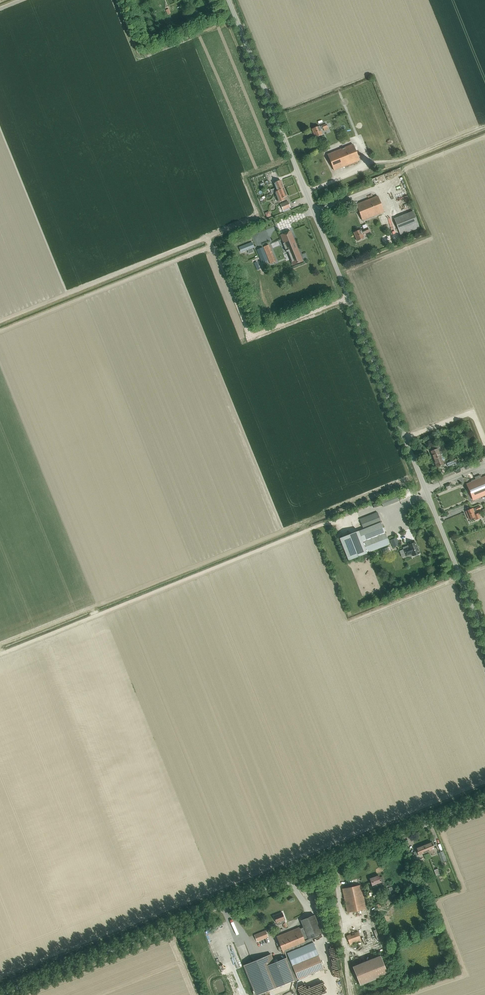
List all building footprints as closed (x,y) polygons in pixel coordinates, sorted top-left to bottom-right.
[(319,126),(312,129),(315,137),(322,134),(320,130),(327,127),(326,124),(319,126)] [(334,171),(359,160),(353,144),(327,155),(334,171)] [(270,190),(272,193),(275,192),(284,188),(280,180),(276,182),(275,179),(270,181),(271,184),(274,183),(276,188),(270,190)] [(284,200),(283,198),(287,197),(284,188),(275,192),(279,203),(284,200)] [(362,221),(384,212),(377,196),(356,204),(362,221)] [(393,222),(395,221),(401,235),(420,228),(413,211),(392,220),(393,222)] [(357,241),(364,238),(363,235),(364,234),(364,235),(369,232),(367,228),(362,230),(361,230),(354,233),(357,241)] [(290,231),(281,235),(284,243),(283,243),(286,252),(288,252),(293,265),(302,261),(290,231)] [(263,247),(268,258),(270,264),(276,261),(269,245),(263,247)] [(439,448),(440,448),(441,448),(439,445),(432,448),(433,451),(431,451),(434,459),(440,457),(443,456),(439,448)] [(444,460),(444,459),(443,456),(440,457),(434,459),(437,467),(444,465),(442,461),(444,460)] [(481,478),(480,475),(474,477),(475,479),(470,481),(471,482),(466,484),(473,500),(484,495),(484,477),(481,478)] [(383,507),(399,501),(396,494),(380,500),(383,507)] [(473,509),(465,511),(469,520),(474,518),(475,520),(480,519),(478,514),(475,515),(474,512),(481,510),(480,506),(473,509)] [(381,522),(377,513),(360,519),(364,529),(358,531),(367,553),(389,544),(381,522)] [(358,531),(339,538),(348,561),(367,553),(358,531)] [(393,547),(399,545),(396,538),(390,540),(393,547)] [(409,547),(403,550),(406,556),(411,554),(412,556),(414,555),(414,556),(418,555),(418,554),(420,553),(415,542),(408,545),(409,547)] [(424,846),(426,852),(434,849),(432,842),(424,846)] [(418,855),(426,852),(424,846),(416,849),(418,855)] [(438,853),(441,861),(442,862),(447,860),(443,851),(438,853)] [(381,884),(385,883),(382,877),(379,878),(378,876),(370,879),(372,886),(381,882),(381,884)] [(347,913),(366,909),(361,885),(342,889),(347,913)] [(282,913),(274,916),(276,923),(277,926),(282,924),(284,928),(287,927),(285,920),(282,913)] [(243,965),(255,994),(257,994),(323,968),(312,939),(322,934),(314,915),(300,921),(303,928),(300,929),(299,928),(277,936),(284,954),(285,953),(287,957),(274,963),(271,954),(243,965)] [(257,942),(268,937),(265,930),(254,935),(257,942)] [(350,945),(361,941),(358,932),(354,933),(354,934),(351,935),(350,935),(346,936),(350,945)] [(245,945),(237,948),(240,955),(247,953),(245,945)] [(360,985),(388,974),(380,955),(352,966),(360,985)]
